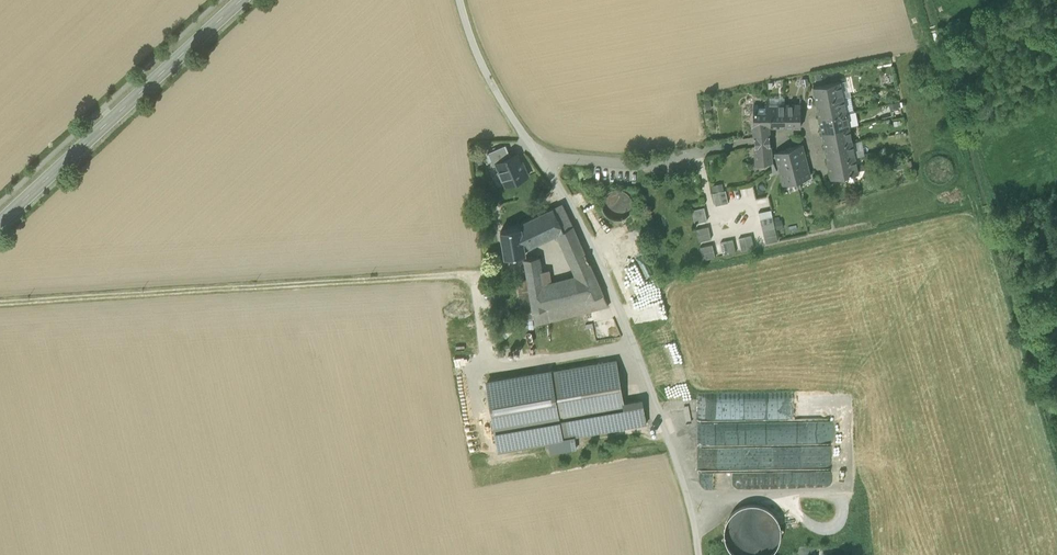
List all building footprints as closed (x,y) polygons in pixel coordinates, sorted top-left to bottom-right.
[(840,81),(846,113),(854,111),(847,80),(840,81)] [(813,87),(831,178),(857,173),(858,173),(855,157),(852,142),(849,127),(846,113),(840,81),(813,87)] [(753,105),(753,126),(769,126),(801,127),(801,122),(801,105),(785,105),(769,105),(753,105)] [(856,111),(854,111),(846,113),(849,127),(859,126),(856,111)] [(753,126),(754,138),(770,136),(769,126),(753,126)] [(754,138),(755,145),(770,144),(770,136),(754,138)] [(862,140),(852,142),(855,157),(865,155),(862,140)] [(771,157),(770,144),(755,145),(757,165),(771,162),(771,157)] [(775,153),(784,185),(810,177),(802,144),(775,153)] [(487,153),(491,160),(509,152),(506,145),(487,153)] [(493,166),(500,163),(499,162),(511,157),(509,152),(491,160),(493,166)] [(499,170),(506,185),(528,176),(525,167),(523,168),(517,154),(511,157),(499,162),(500,163),(502,169),(499,170)] [(911,167),(910,161),(894,163),(895,170),(911,167)] [(711,185),(713,193),(724,191),(722,183),(711,185)] [(632,207),(632,199),(627,192),(620,189),(612,190),(605,194),(601,201),(602,210),(607,216),(614,220),(622,219),(629,214),(632,207)] [(713,193),(715,205),(728,203),(725,190),(724,191),(713,193)] [(525,249),(559,234),(573,226),(562,204),(519,224),(521,227),(525,249)] [(692,210),(695,223),(707,221),(704,207),(692,210)] [(759,212),(761,225),(774,222),(771,210),(759,212)] [(784,228),(781,219),(774,221),(776,230),(784,228)] [(775,228),(774,222),(761,225),(763,231),(775,228)] [(561,239),(571,262),(585,254),(586,254),(585,253),(573,226),(559,234),(561,239)] [(696,229),(699,242),(711,239),(708,226),(696,229)] [(505,256),(505,257),(506,257),(525,254),(526,254),(525,249),(521,227),(520,228),(502,231),(501,231),(501,232),(505,256)] [(763,231),(765,244),(778,241),(775,228),(763,231)] [(739,238),(741,251),(754,248),(751,235),(739,238)] [(720,242),(723,255),(736,252),(733,240),(720,242)] [(700,247),(703,260),(715,257),(712,244),(700,247)] [(646,300),(630,246),(618,249),(620,256),(618,256),(633,304),(646,300)] [(571,262),(574,269),(589,262),(585,254),(571,262)] [(525,265),(526,265),(539,263),(538,257),(524,259),(525,260),(525,264),(525,265)] [(541,271),(527,273),(527,274),(528,278),(517,280),(523,320),(534,318),(535,325),(576,314),(608,306),(589,263),(590,263),(589,262),(574,269),(578,277),(551,284),(549,270),(541,271)] [(541,271),(539,263),(526,265),(527,273),(541,271)] [(638,307),(643,321),(653,318),(648,304),(638,307)] [(508,320),(499,329),(507,337),(516,329),(508,320)] [(574,436),(628,426),(624,403),(617,361),(551,372),(563,438),(574,436)] [(563,438),(551,372),(551,371),(487,382),(499,449),(548,440),(563,438)] [(642,399),(624,403),(628,426),(628,427),(647,424),(642,399)] [(550,452),(576,447),(574,436),(563,438),(548,440),(550,452)] [(705,491),(804,487),(803,471),(710,475),(710,480),(705,480),(705,491)] [(733,553),(736,554),(769,554),(774,551),(780,542),(781,531),(779,520),(772,511),(762,505),(751,503),(740,506),(731,513),(725,522),(724,533),(726,544),(733,553)]
